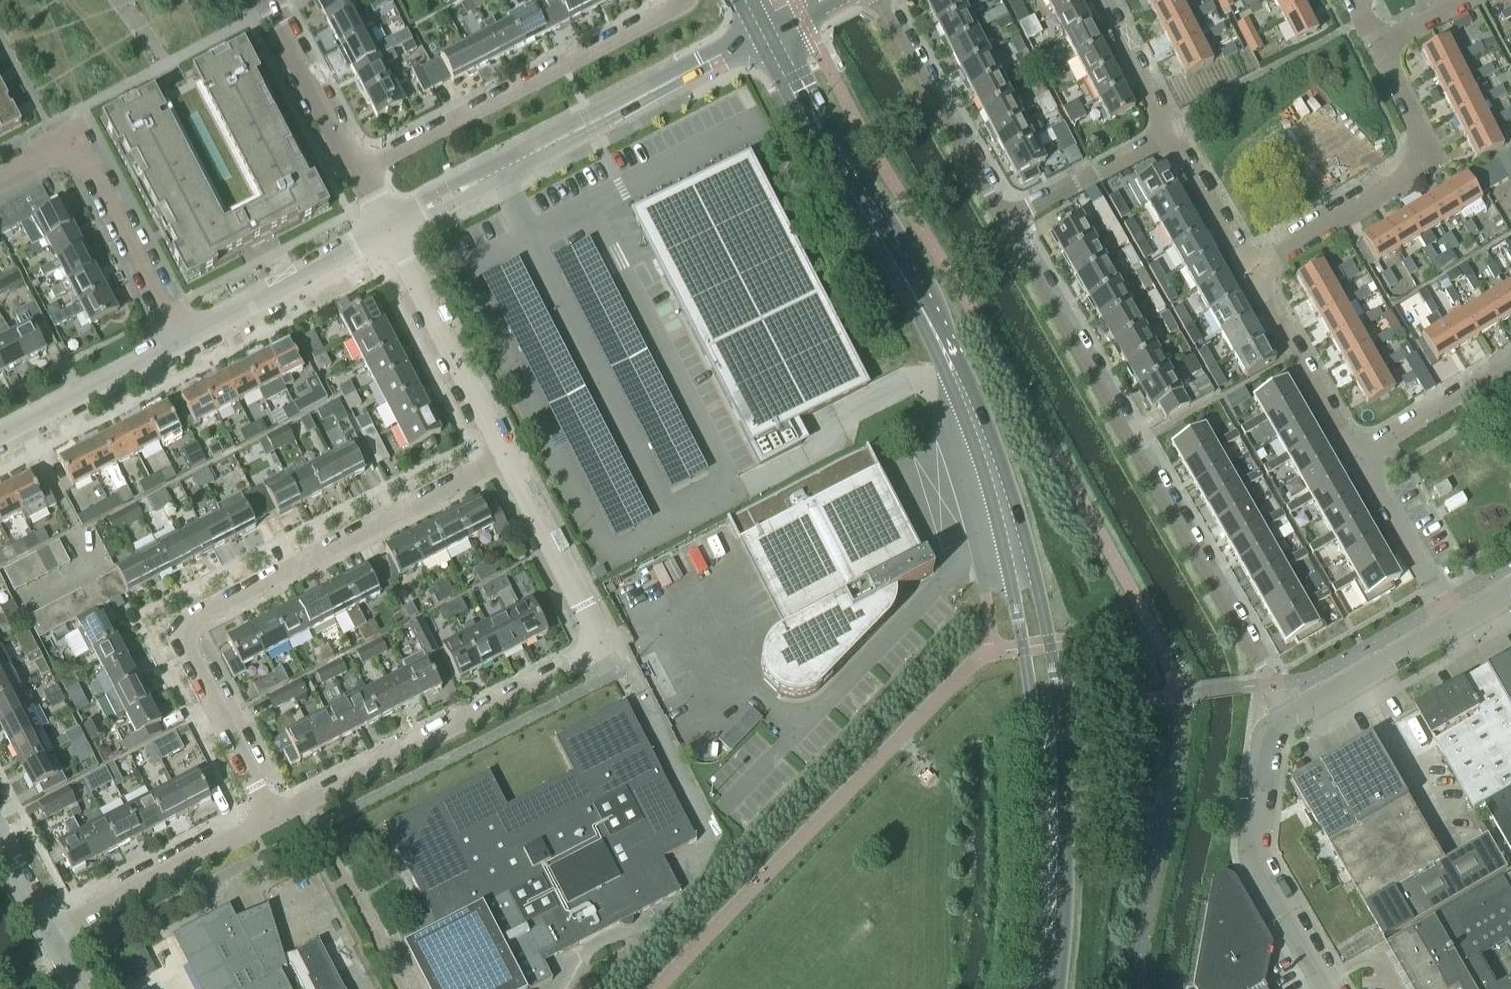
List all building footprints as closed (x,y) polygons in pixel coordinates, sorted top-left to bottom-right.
[(347,0),(316,0),(317,1),(316,2),(328,25),(353,12),(347,0)] [(381,10),(392,4),(390,0),(376,0),(376,1),(369,5),(373,14),(381,10)] [(466,16),(476,11),(470,0),(460,6),(466,16)] [(484,7),(480,0),(470,0),(476,11),(484,7)] [(528,1),(530,5),(531,6),(546,36),(569,25),(556,0),(530,0),(528,1)] [(569,25),(592,13),(585,0),(556,0),(569,25)] [(592,13),(615,1),(615,0),(585,0),(592,13)] [(925,3),(937,27),(964,12),(958,0),(931,0),(925,3)] [(1078,5),(1075,0),(1044,0),(1053,18),(1078,5)] [(1178,1),(1177,0),(1143,0),(1151,15),(1178,1)] [(1233,6),(1230,0),(1215,0),(1221,12),(1233,6)] [(1304,11),(1298,0),(1272,0),(1283,22),(1304,11)] [(1162,36),(1189,23),(1178,1),(1151,15),(1162,36)] [(1201,19),(1215,12),(1210,4),(1197,11),(1201,19)] [(530,5),(506,16),(508,19),(510,23),(523,48),(546,36),(531,6),(530,5)] [(1064,39),(1089,26),(1078,5),(1053,18),(1064,39)] [(1002,7),(978,20),(983,29),(994,24),(1007,17),(1002,7)] [(1510,19),(1510,8),(1499,15),(1504,23),(1510,19)] [(1304,11),(1283,22),(1295,45),(1316,34),(1304,11)] [(366,36),(353,12),(328,25),(340,49),(366,36)] [(964,12),(937,27),(944,40),(940,43),(945,50),(948,48),(975,34),(964,12)] [(1007,17),(994,24),(998,32),(1011,25),(1007,17)] [(1023,34),(1038,26),(1033,17),(1018,25),(1023,34)] [(510,23),(497,30),(492,20),(482,25),(487,35),(488,35),(500,60),(523,48),(510,23)] [(1245,41),(1255,36),(1247,20),(1237,26),(1245,41)] [(1173,58),(1200,44),(1189,23),(1162,36),(1173,58)] [(1027,41),(1041,33),(1038,26),(1023,34),(1027,41)] [(1075,60),(1100,47),(1089,26),(1064,39),(1075,60)] [(1225,33),(1222,26),(1221,26),(1208,32),(1212,40),(1225,33)] [(352,71),(391,51),(392,52),(400,47),(400,46),(411,40),(406,32),(377,47),(370,33),(366,36),(340,49),(337,51),(344,65),(348,63),(352,71)] [(948,48),(945,50),(948,58),(953,57),(960,70),(987,55),(975,34),(948,48)] [(477,72),(500,60),(488,35),(487,35),(464,47),(477,72)] [(1251,54),(1261,49),(1255,36),(1245,41),(1251,54)] [(400,46),(400,47),(405,56),(416,50),(411,40),(400,46)] [(1448,40),(1420,54),(1431,76),(1459,62),(1458,61),(1448,40)] [(1200,44),(1173,58),(1184,80),(1211,66),(1200,44)] [(1479,45),(1466,52),(1470,59),(1483,52),(1482,51),(1479,45)] [(242,47),(190,74),(194,81),(175,91),(156,101),(152,94),(100,121),(185,284),(327,210),(242,47)] [(453,84),(477,72),(464,47),(430,64),(441,85),(451,80),(453,84)] [(1086,81),(1111,69),(1100,47),(1075,60),(1086,81)] [(1232,47),(1219,53),(1222,60),(1236,54),(1232,47)] [(390,81),(383,68),(397,61),(392,52),(391,51),(352,71),(364,94),(390,81)] [(1017,66),(1029,60),(1025,52),(1013,58),(1017,66)] [(987,55),(960,70),(966,83),(962,86),(967,93),(970,91),(998,76),(987,55)] [(1045,76),(1059,68),(1055,59),(1040,67),(1045,76)] [(1021,74),(1034,68),(1029,60),(1017,66),(1021,74)] [(1459,62),(1431,76),(1442,98),(1470,84),(1465,74),(1459,62)] [(431,90),(441,85),(430,64),(420,69),(431,90)] [(431,90),(420,69),(418,66),(411,70),(423,94),(431,90)] [(1490,66),(1476,73),(1480,81),(1494,74),(1490,66)] [(1049,83),(1063,76),(1059,68),(1045,76),(1049,83)] [(1111,69),(1086,81),(1096,102),(1121,89),(1111,69)] [(970,91),(967,93),(970,101),(975,99),(982,112),(1009,98),(998,76),(970,91)] [(402,105),(390,81),(364,94),(376,118),(402,105)] [(1470,84),(1442,98),(1453,120),(1481,106),(1480,105),(1470,84)] [(1491,103),(1506,96),(1501,87),(1487,95),(1491,103)] [(1121,89),(1096,102),(1108,124),(1133,111),(1121,89)] [(1039,109),(1052,102),(1047,94),(1034,101),(1039,109)] [(1009,98),(982,112),(988,125),(984,128),(989,135),(992,133),(1020,119),(1009,98)] [(0,102),(0,135),(20,125),(6,99),(0,102)] [(1043,117),(1056,110),(1052,102),(1039,109),(1043,117)] [(1066,117),(1081,110),(1077,102),(1062,109),(1066,117)] [(1481,106),(1453,120),(1464,141),(1492,127),(1486,115),(1481,106)] [(1510,120),(1510,109),(1498,116),(1502,124),(1510,120)] [(1070,125),(1085,118),(1081,110),(1066,117),(1070,125)] [(992,133),(989,135),(992,143),(997,141),(1004,156),(1031,141),(1020,119),(992,133)] [(1063,154),(1075,148),(1062,123),(1050,130),(1063,154)] [(1492,127),(1464,141),(1475,163),(1503,149),(1492,127)] [(1031,141),(1004,156),(1016,178),(1019,177),(1023,186),(1038,178),(1033,169),(1043,164),(1031,141)] [(747,157),(710,176),(659,202),(632,216),(631,216),(641,235),(668,287),(702,355),(728,404),(759,465),(759,466),(800,445),(798,442),(790,426),(797,422),(829,405),(866,386),(866,385),(752,163),(748,156),(747,157)] [(1496,163),(1508,182),(1510,180),(1510,167),(1505,157),(1496,163)] [(1162,168),(1158,170),(1152,161),(1133,172),(1138,181),(1133,184),(1145,206),(1174,189),(1162,168)] [(1496,163),(1487,168),(1499,187),(1508,182),(1496,163)] [(1487,168),(1479,173),(1490,192),(1499,187),(1487,168)] [(1466,177),(1445,190),(1461,216),(1460,216),(1463,221),(1472,216),(1469,210),(1481,203),(1479,199),(1487,194),(1490,192),(1479,173),(1467,180),(1466,177)] [(41,188),(31,194),(42,216),(53,210),(42,188),(41,188)] [(1158,228),(1187,211),(1174,189),(1145,206),(1158,228)] [(1445,190),(1424,203),(1440,228),(1460,216),(1461,216),(1445,190)] [(31,194),(20,199),(32,221),(42,216),(31,194)] [(1116,194),(1108,198),(1120,220),(1129,216),(1116,194)] [(20,199),(9,205),(21,227),(22,227),(32,221),(20,199)] [(1109,232),(1117,227),(1102,200),(1091,206),(1106,233),(1109,231),(1109,232)] [(1424,203),(1403,215),(1419,241),(1424,249),(1425,251),(1429,248),(1435,244),(1429,235),(1440,228),(1424,203)] [(0,210),(0,212),(10,232),(21,227),(9,205),(0,210)] [(46,241),(73,228),(61,206),(53,210),(42,216),(32,221),(22,227),(25,233),(40,229),(46,240),(46,241)] [(1170,249),(1199,233),(1187,211),(1158,228),(1170,249)] [(0,238),(10,232),(0,212),(0,238)] [(1403,215),(1383,228),(1398,254),(1405,250),(1419,241),(1403,215)] [(1063,258),(1093,241),(1080,219),(1050,236),(1063,258)] [(1133,243),(1141,238),(1131,220),(1123,225),(1133,243)] [(1470,240),(1478,235),(1470,222),(1462,227),(1470,240)] [(1119,248),(1127,243),(1117,227),(1109,232),(1119,248)] [(46,240),(28,249),(31,257),(43,252),(50,248),(57,261),(57,262),(84,248),(73,228),(46,241),(46,240)] [(1383,228),(1362,241),(1373,259),(1378,267),(1378,266),(1384,262),(1398,254),(1383,228)] [(1182,271),(1211,254),(1199,233),(1170,249),(1182,271)] [(1450,252),(1457,248),(1449,234),(1442,239),(1450,252)] [(553,255),(670,493),(706,475),(589,238),(553,255)] [(1143,261),(1152,256),(1141,238),(1133,243),(1143,261)] [(1076,280),(1106,263),(1093,241),(1063,258),(1076,280)] [(1131,270),(1139,265),(1129,247),(1121,252),(1131,270)] [(68,283),(95,270),(84,248),(57,262),(57,261),(39,271),(43,278),(53,274),(61,269),(68,283)] [(1424,249),(1421,251),(1429,264),(1436,260),(1429,248),(1425,251),(1424,249)] [(1195,293),(1224,276),(1211,254),(1182,271),(1195,293)] [(1408,259),(1400,264),(1408,277),(1416,273),(1408,259)] [(483,278),(614,536),(648,519),(517,261),(483,278)] [(1088,302),(1118,285),(1106,263),(1076,280),(1088,302)] [(1158,286),(1166,281),(1156,263),(1148,268),(1158,286)] [(1307,301),(1334,286),(1334,285),(1343,280),(1345,283),(1357,276),(1350,263),(1328,276),(1322,265),(1295,280),(1307,301)] [(1493,281),(1501,277),(1493,263),(1485,268),(1493,281)] [(1144,292),(1152,287),(1142,269),(1134,274),(1144,292)] [(80,304),(106,291),(95,270),(68,283),(50,292),(54,299),(64,295),(72,291),(80,304)] [(1397,286),(1389,273),(1382,277),(1390,290),(1397,286)] [(1207,314),(1236,298),(1224,276),(1195,293),(1207,314)] [(1472,276),(1464,280),(1472,293),(1477,290),(1480,289),(1472,276)] [(1460,301),(1451,288),(1444,277),(1437,282),(1443,293),(1444,293),(1452,306),(1460,301)] [(1168,304),(1176,299),(1166,281),(1158,286),(1168,304)] [(1101,324),(1131,307),(1118,285),(1088,302),(1101,324)] [(1319,322),(1346,307),(1334,286),(1307,301),(1319,322)] [(1483,301),(1499,328),(1510,320),(1510,301),(1503,288),(1484,300),(1483,301)] [(1356,304),(1370,296),(1365,289),(1352,297),(1356,304)] [(1424,289),(1416,294),(1430,318),(1424,322),(1431,332),(1420,339),(1436,365),(1457,353),(1441,326),(1442,325),(1435,314),(1438,312),(1424,289)] [(80,304),(50,320),(55,329),(74,319),(74,320),(85,314),(91,327),(118,313),(106,291),(80,304)] [(1156,314),(1164,309),(1154,291),(1146,296),(1156,314)] [(372,301),(361,307),(355,297),(335,308),(351,340),(384,323),(372,301)] [(1220,336),(1249,319),(1236,298),(1207,314),(1220,336)] [(1483,301),(1462,313),(1478,340),(1499,328),(1483,301)] [(10,336),(23,362),(46,351),(35,330),(45,325),(34,303),(13,314),(21,330),(10,336)] [(1183,330),(1191,325),(1180,306),(1172,311),(1183,330)] [(1114,346),(1144,329),(1131,307),(1101,324),(1114,346)] [(1331,343),(1358,328),(1346,307),(1319,322),(1331,343)] [(1368,325),(1382,318),(1377,310),(1364,317),(1368,325)] [(1169,336),(1177,331),(1167,313),(1159,318),(1169,336)] [(1442,325),(1441,326),(1457,353),(1478,340),(1462,313),(1442,325)] [(1232,358),(1261,341),(1249,319),(1220,336),(1232,358)] [(10,336),(1,320),(0,320),(0,369),(2,373),(23,362),(10,336)] [(363,362),(395,345),(384,323),(351,340),(363,362)] [(1192,347),(1201,342),(1191,325),(1183,330),(1192,347)] [(1343,364),(1370,349),(1358,328),(1331,343),(1343,364)] [(1126,368),(1156,351),(1144,329),(1114,346),(1126,368)] [(1380,346),(1394,339),(1389,330),(1376,338),(1380,346)] [(313,360),(324,354),(313,332),(301,338),(313,360)] [(1182,358),(1189,353),(1179,335),(1171,340),(1182,358)] [(1244,379),(1273,363),(1261,341),(1232,358),(1244,379)] [(302,371),(288,343),(266,354),(281,382),(284,389),(293,384),(289,377),(302,371)] [(1406,359),(1412,355),(1406,343),(1398,348),(1400,352),(1388,359),(1392,367),(1406,359)] [(374,384),(407,367),(395,345),(363,362),(374,384)] [(1207,372),(1216,367),(1205,348),(1196,353),(1207,372)] [(1382,357),(1376,360),(1370,349),(1343,364),(1355,385),(1382,370),(1382,369),(1387,366),(1382,357)] [(1139,390),(1169,373),(1156,351),(1126,368),(1139,390)] [(266,354),(245,365),(259,393),(281,382),(266,354)] [(319,372),(330,366),(324,354),(313,360),(319,372)] [(242,367),(223,376),(238,404),(256,394),(259,393),(245,365),(242,367)] [(385,405),(417,388),(407,367),(374,384),(385,405)] [(1217,389),(1225,384),(1216,367),(1207,372),(1217,389)] [(1382,370),(1355,385),(1367,407),(1394,391),(1382,370)] [(1205,380),(1181,394),(1169,373),(1139,390),(1151,411),(1157,408),(1165,422),(1213,395),(1205,380)] [(1411,374),(1399,380),(1404,388),(1416,381),(1411,374)] [(219,379),(202,388),(216,415),(230,408),(234,415),(242,411),(238,404),(223,376),(219,379)] [(1252,399),(1262,416),(1264,419),(1296,401),(1284,381),(1252,399)] [(343,400),(355,394),(349,383),(337,389),(343,400)] [(187,430),(216,415),(201,388),(180,399),(186,409),(178,413),(187,430)] [(397,427),(429,411),(417,388),(385,405),(397,427)] [(298,416),(327,400),(322,389),(292,405),(298,416)] [(349,411),(361,405),(355,394),(343,400),(349,411)] [(337,425),(347,419),(338,401),(327,406),(337,425)] [(1307,421),(1296,401),(1264,419),(1266,423),(1276,439),(1307,421)] [(287,422),(298,416),(292,405),(281,411),(287,422)] [(158,445),(180,433),(166,406),(145,417),(158,445)] [(408,449),(441,433),(429,411),(397,427),(408,449)] [(307,435),(315,430),(308,416),(299,421),(307,435)] [(1255,430),(1266,423),(1264,419),(1262,416),(1251,423),(1255,430)] [(137,456),(158,445),(145,417),(123,428),(137,456)] [(255,438),(266,432),(260,421),(249,427),(255,438)] [(1318,441),(1307,421),(1276,439),(1285,456),(1287,459),(1318,441)] [(1244,436),(1255,430),(1251,423),(1240,429),(1244,436)] [(366,443),(377,438),(371,426),(360,432),(366,443)] [(244,444),(255,438),(249,427),(238,433),(244,444)] [(116,466),(137,456),(123,428),(102,439),(116,466)] [(279,445),(292,438),(287,428),(266,438),(273,452),(280,449),(279,445)] [(1214,448),(1212,445),(1202,428),(1171,446),(1182,466),(1214,448)] [(1234,432),(1223,438),(1227,445),(1238,439),(1234,432)] [(265,457),(273,452),(266,438),(257,443),(265,457)] [(377,466),(388,460),(377,438),(366,443),(377,466)] [(1227,445),(1223,438),(1212,445),(1214,448),(1216,452),(1227,445)] [(95,477),(116,466),(102,439),(81,450),(95,477)] [(1330,461),(1318,441),(1287,459),(1289,463),(1298,479),(1330,461)] [(223,454),(223,453),(218,443),(206,449),(212,460),(223,454)] [(191,470),(205,463),(195,444),(181,451),(191,470)] [(328,455),(342,484),(364,472),(349,444),(328,455)] [(1225,468),(1216,452),(1214,448),(1182,466),(1194,486),(1225,468)] [(819,691),(821,688),(883,624),(881,619),(886,617),(881,608),(876,610),(874,605),(931,576),(923,559),(919,561),(874,474),(878,472),(866,449),(725,522),(737,545),(741,543),(786,630),(777,635),(774,637),(772,638),(769,641),(767,644),(765,647),(763,650),(762,653),(761,656),(760,660),(760,664),(760,667),(760,670),(761,672),(761,673),(762,676),(762,678),(763,680),(761,683),(776,697),(777,695),(781,697),(784,698),(788,699),(792,700),(796,700),(798,700),(801,699),(805,699),(808,697),(810,696),(813,695),(816,693),(819,691)] [(73,489),(95,477),(81,450),(59,462),(73,489)] [(320,495),(342,484),(328,455),(306,467),(309,472),(320,495)] [(1289,463),(1287,459),(1285,456),(1274,462),(1278,469),(1289,463)] [(1310,499),(1341,480),(1330,461),(1298,479),(1308,495),(1310,499)] [(1266,475),(1278,469),(1274,462),(1262,468),(1266,475)] [(309,472),(297,478),(292,468),(283,473),(284,475),(288,483),(289,483),(301,506),(320,495),(309,472)] [(1237,488),(1235,485),(1225,468),(1194,486),(1205,506),(1237,488)] [(207,487),(214,483),(207,469),(199,473),(207,487)] [(1257,472),(1246,478),(1250,485),(1261,478),(1257,472)] [(198,491),(207,487),(199,473),(191,477),(198,491)] [(160,474),(149,479),(155,490),(165,484),(160,474)] [(263,485),(250,492),(264,518),(275,512),(278,518),(301,506),(289,483),(288,483),(284,475),(263,485)] [(47,489),(38,494),(29,476),(7,487),(21,515),(25,521),(55,505),(47,489)] [(1250,485),(1246,478),(1235,485),(1237,488),(1239,491),(1250,485)] [(144,496),(155,490),(149,479),(138,485),(144,496)] [(1321,518),(1352,500),(1341,480),(1310,499),(1312,502),(1321,518)] [(1445,482),(1433,490),(1434,492),(1437,497),(1438,499),(1451,491),(1445,482)] [(21,515),(7,487),(0,491),(0,527),(21,515)] [(1248,508),(1239,491),(1237,488),(1205,506),(1216,526),(1248,508)] [(172,505),(169,500),(164,491),(157,495),(164,509),(172,505)] [(252,524),(264,518),(250,492),(216,509),(218,512),(219,512),(234,541),(255,530),(252,524)] [(156,513),(164,509),(157,495),(148,499),(156,513)] [(1300,509),(1312,502),(1310,499),(1308,495),(1296,502),(1300,509)] [(1449,514),(1466,504),(1461,495),(1444,505),(1449,514)] [(117,496),(106,501),(112,512),(123,506),(117,496)] [(1332,538),(1364,520),(1352,500),(1321,518),(1330,535),(1332,538)] [(106,501),(95,507),(101,518),(112,512),(106,501)] [(495,506),(483,512),(477,502),(454,514),(468,541),(491,530),(495,538),(508,531),(495,506)] [(1289,515),(1300,509),(1296,502),(1285,508),(1289,515)] [(122,513),(115,517),(121,530),(129,526),(129,527),(143,520),(142,517),(136,506),(122,513)] [(1259,528),(1257,524),(1248,508),(1216,526),(1228,546),(1259,528)] [(96,519),(91,509),(76,517),(82,527),(96,519)] [(1280,511),(1269,518),(1273,525),(1284,518),(1280,511)] [(213,551),(234,541),(219,512),(218,512),(198,522),(213,551)] [(445,553),(468,541),(454,514),(431,526),(445,553)] [(115,517),(106,522),(113,535),(121,530),(115,517)] [(1273,525),(1269,518),(1257,524),(1259,528),(1261,531),(1273,525)] [(1344,558),(1375,540),(1364,520),(1332,538),(1334,542),(1344,558)] [(191,563),(213,551),(198,522),(177,534),(191,563)] [(422,565),(445,553),(431,526),(408,537),(422,565)] [(1271,547),(1261,531),(1259,528),(1228,546),(1239,565),(1271,547)] [(32,537),(38,546),(48,541),(43,531),(32,537)] [(170,574),(191,563),(177,534),(155,545),(170,574)] [(1323,548),(1334,542),(1332,538),(1330,535),(1319,541),(1323,548)] [(26,552),(38,546),(32,537),(21,542),(26,552)] [(399,577),(422,565),(408,537),(385,550),(399,577)] [(1355,578),(1387,560),(1375,540),(1344,558),(1353,574),(1355,578)] [(1312,555),(1323,548),(1319,541),(1308,548),(1312,555)] [(58,570),(69,564),(58,543),(47,549),(58,570)] [(155,545),(134,556),(136,560),(149,585),(170,574),(155,545)] [(1282,567),(1280,564),(1271,547),(1239,565),(1250,585),(1282,567)] [(47,576),(58,570),(47,549),(36,555),(47,576)] [(1303,551),(1291,557),(1295,564),(1307,558),(1303,551)] [(25,587),(47,576),(36,555),(14,566),(25,587)] [(1284,571),(1295,564),(1291,557),(1280,564),(1282,567),(1284,571)] [(136,560),(115,571),(116,573),(128,595),(149,585),(136,560)] [(1398,580),(1387,560),(1355,578),(1357,581),(1352,584),(1365,607),(1393,591),(1390,585),(1398,580)] [(480,566),(487,579),(495,575),(489,562),(480,566)] [(14,593),(25,587),(14,566),(3,571),(14,593)] [(479,583),(487,579),(480,566),(473,570),(479,583)] [(1293,587),(1284,571),(1282,567),(1250,585),(1262,605),(1293,587)] [(356,608),(380,596),(366,569),(342,581),(356,608)] [(115,599),(126,594),(115,574),(104,579),(115,599)] [(1357,581),(1355,578),(1353,574),(1342,581),(1346,588),(1352,584),(1357,581)] [(508,614),(524,647),(547,635),(530,603),(516,610),(513,605),(516,603),(503,578),(492,584),(498,595),(498,596),(507,614),(508,614)] [(104,605),(115,599),(104,579),(93,585),(104,605)] [(342,581),(320,593),(333,620),(345,614),(354,631),(357,629),(364,643),(371,639),(364,625),(365,625),(356,608),(342,581)] [(1346,588),(1342,581),(1330,587),(1334,594),(1346,588)] [(441,603),(450,598),(444,584),(434,589),(441,603)] [(487,601),(498,596),(498,595),(492,584),(481,590),(487,601)] [(93,611),(104,605),(93,585),(83,591),(93,611)] [(1305,607),(1303,603),(1293,587),(1262,605),(1273,625),(1305,607)] [(433,607),(441,603),(434,589),(426,593),(433,607)] [(1325,590),(1314,597),(1318,604),(1329,597),(1325,590)] [(82,617),(93,611),(83,591),(72,596),(82,617)] [(310,631),(333,620),(320,593),(297,604),(310,631)] [(71,622),(82,617),(72,596),(61,602),(71,622)] [(1307,610),(1312,607),(1318,604),(1314,597),(1303,603),(1305,607),(1307,610)] [(455,617),(466,612),(460,600),(449,606),(455,617)] [(16,610),(12,602),(0,609),(0,611),(3,617),(16,610)] [(61,628),(71,622),(61,602),(50,608),(61,628)] [(310,631),(297,604),(273,616),(287,643),(310,631)] [(443,623),(455,617),(449,606),(437,612),(443,623)] [(1325,631),(1312,607),(1307,610),(1305,607),(1273,625),(1285,645),(1293,641),(1297,647),(1325,631)] [(50,634),(61,628),(50,608),(39,614),(50,634)] [(3,617),(7,624),(20,617),(16,610),(3,617)] [(39,639),(50,634),(39,614),(28,619),(39,639)] [(503,658),(524,647),(508,614),(507,614),(487,625),(503,658)] [(264,655),(287,643),(273,616),(251,628),(264,655)] [(93,652),(116,639),(105,617),(81,630),(81,629),(76,632),(87,654),(92,651),(93,652)] [(371,639),(380,635),(373,621),(365,625),(364,625),(371,639)] [(420,648),(431,643),(421,621),(409,627),(420,648)] [(471,623),(460,629),(465,637),(465,636),(481,669),(503,658),(487,625),(475,631),(471,623)] [(241,667),(264,655),(251,628),(227,640),(232,651),(221,656),(233,679),(245,673),(241,667)] [(459,681),(481,669),(465,636),(465,637),(442,648),(459,681)] [(103,672),(127,660),(116,639),(93,652),(103,672)] [(374,659),(387,653),(381,641),(368,647),(374,659)] [(24,660),(38,652),(34,644),(20,651),(24,660)] [(326,662),(334,658),(327,645),(319,649),(326,662)] [(361,666),(374,659),(368,647),(355,654),(361,666)] [(318,666),(326,662),(319,649),(311,653),(318,666)] [(9,667),(0,650),(0,672),(9,667)] [(29,668),(42,660),(38,652),(24,660),(29,668)] [(423,653),(402,664),(406,672),(420,701),(442,690),(427,661),(425,658),(423,653)] [(1489,669),(1510,708),(1510,656),(1500,662),(1489,669)] [(114,694),(138,681),(127,660),(103,672),(114,693),(114,694)] [(334,680),(346,674),(340,662),(328,668),(334,680)] [(20,689),(9,667),(0,672),(0,699),(20,689)] [(321,687),(334,680),(328,668),(315,674),(321,687)] [(280,686),(288,682),(281,669),(273,673),(274,675),(280,686)] [(1416,709),(1417,711),(1475,812),(1484,807),(1510,791),(1510,708),(1489,669),(1488,669),(1491,674),(1488,675),(1468,687),(1464,681),(1466,685),(1447,696),(1440,700),(1419,712),(1417,708),(1416,709)] [(400,711),(420,701),(406,672),(386,683),(400,711)] [(258,696),(280,686),(274,675),(253,686),(258,696)] [(65,692),(79,685),(75,676),(61,683),(65,692)] [(125,715),(149,703),(138,681),(114,694),(114,693),(105,698),(116,719),(125,714),(125,715)] [(294,700),(306,694),(300,682),(288,688),(294,700)] [(381,721),(400,711),(386,683),(366,693),(381,721)] [(46,701),(60,694),(56,686),(42,693),(46,701)] [(77,686),(65,692),(70,700),(81,694),(77,686)] [(366,693),(362,687),(342,697),(346,704),(346,703),(360,732),(381,721),(366,693)] [(273,710),(294,700),(288,688),(267,699),(273,710)] [(26,699),(20,689),(0,699),(0,725),(31,710),(26,699)] [(51,709),(64,702),(60,694),(46,701),(51,709)] [(488,773),(384,827),(431,916),(433,915),(440,930),(510,894),(527,928),(536,923),(541,933),(539,934),(543,943),(551,939),(556,950),(542,957),(546,965),(682,894),(664,860),(687,848),(698,843),(624,702),(555,739),(572,772),(506,807),(488,773)] [(130,738),(122,743),(126,752),(135,748),(161,735),(156,726),(160,724),(149,703),(125,715),(136,736),(130,738)] [(341,742),(360,732),(346,703),(346,704),(326,714),(341,742)] [(36,720),(31,710),(0,725),(0,729),(10,747),(34,735),(41,731),(42,731),(36,720)] [(320,752),(341,742),(326,714),(306,724),(320,752)] [(87,734),(101,727),(97,719),(83,726),(87,734)] [(291,748),(283,752),(290,766),(300,761),(301,762),(320,752),(306,724),(286,735),(287,737),(286,737),(291,748)] [(101,727),(87,734),(91,742),(105,734),(101,727)] [(68,744),(83,737),(78,728),(64,736),(68,744)] [(34,735),(10,747),(21,769),(45,756),(52,752),(41,731),(34,735)] [(151,745),(159,761),(183,749),(174,733),(151,745)] [(1489,835),(1444,860),(1373,736),(1343,753),(1323,765),(1292,782),(1320,831),(1322,830),(1341,863),(1334,867),(1342,881),(1349,877),(1385,939),(1508,869),(1489,835)] [(72,752),(87,744),(83,737),(68,744),(72,752)] [(161,764),(159,761),(151,745),(144,749),(153,768),(161,764)] [(45,756),(21,769),(32,791),(38,788),(43,796),(66,784),(60,774),(55,777),(45,756)] [(123,784),(114,765),(105,769),(112,783),(114,788),(123,784)] [(112,783),(105,769),(83,781),(90,794),(112,783)] [(188,814),(211,802),(197,775),(174,787),(188,814)] [(165,826),(188,814),(174,787),(151,799),(165,826)] [(69,811),(77,807),(67,789),(59,793),(67,809),(69,811)] [(1484,807),(1500,835),(1510,828),(1510,791),(1484,807)] [(46,820),(67,809),(59,793),(38,804),(46,820)] [(142,838),(165,826),(151,799),(127,811),(142,838)] [(119,850),(142,838),(127,811),(104,823),(119,850)] [(1474,813),(1467,817),(1475,831),(1482,827),(1474,813)] [(95,862),(119,850),(104,823),(81,835),(95,862)] [(1500,835),(1510,854),(1510,828),(1500,835)] [(72,875),(95,862),(81,835),(58,848),(72,875)] [(1196,987),(1197,988),(1267,988),(1265,985),(1274,944),(1237,880),(1234,876),(1230,874),(1224,874),(1219,876),(1216,880),(1214,884),(1196,987)] [(1391,946),(1388,948),(1411,988),(1510,988),(1510,980),(1497,988),(1480,958),(1508,942),(1510,947),(1510,892),(1505,881),(1391,946)] [(397,934),(409,957),(426,988),(542,988),(554,983),(545,966),(546,965),(542,957),(556,950),(551,939),(543,943),(539,934),(541,933),(536,923),(527,928),(510,894),(440,930),(433,915),(431,916),(427,919),(424,920),(397,934)] [(318,942),(307,947),(295,953),(295,954),(285,957),(282,958),(267,907),(265,907),(266,908),(235,920),(228,907),(214,914),(206,919),(172,936),(200,988),(289,988),(279,971),(284,969),(285,969),(286,969),(285,968),(289,967),(301,988),(343,988),(319,943),(318,942)] [(129,978),(144,970),(140,962),(125,969),(129,978)]
